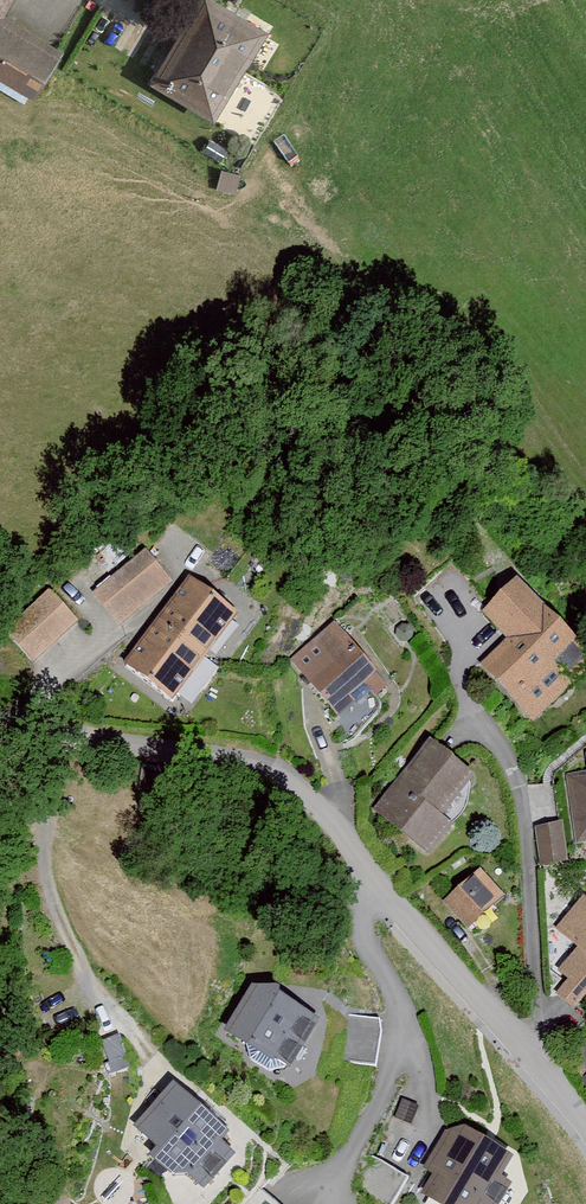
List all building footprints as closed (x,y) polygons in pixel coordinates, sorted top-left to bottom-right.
[(41,103),(69,56),(5,18),(16,0),(0,0),(0,78),(41,103)] [(164,87),(220,122),(280,24),(240,0),(217,0),(164,87)] [(151,552),(95,595),(121,629),(177,585),(151,552)] [(194,579),(159,625),(210,662),(244,617),(194,579)] [(514,581),(480,613),(507,640),(478,669),(533,726),(585,674),(585,655),(514,581)] [(5,634),(34,666),(82,623),(53,591),(5,634)] [(210,662),(159,625),(126,670),(176,707),(210,662)] [(335,628),(298,660),(323,690),(345,716),(382,684),(335,628)] [(431,741),(377,811),(434,855),(460,821),(449,812),(476,777),(444,752),(431,741)] [(568,777),(575,836),(576,849),(585,848),(585,774),(568,777)] [(574,863),(568,821),(537,826),(543,868),(574,863)] [(485,866),(448,902),(476,931),(513,895),(485,866)] [(555,992),(574,1008),(585,994),(585,895),(584,893),(555,928),(578,948),(559,971),(567,978),(555,992)] [(319,1023),(255,982),(221,1034),(285,1076),(319,1023)] [(346,1059),(378,1062),(382,1022),(351,1019),(346,1059)] [(204,1117),(169,1085),(128,1129),(151,1151),(142,1161),(174,1191),(183,1181),(197,1195),(232,1158),(221,1148),(234,1134),(210,1111),(204,1117)] [(452,1134),(427,1173),(437,1180),(424,1200),(430,1203),(512,1203),(521,1191),(510,1184),(523,1165),(472,1131),(465,1142),(452,1134)]
